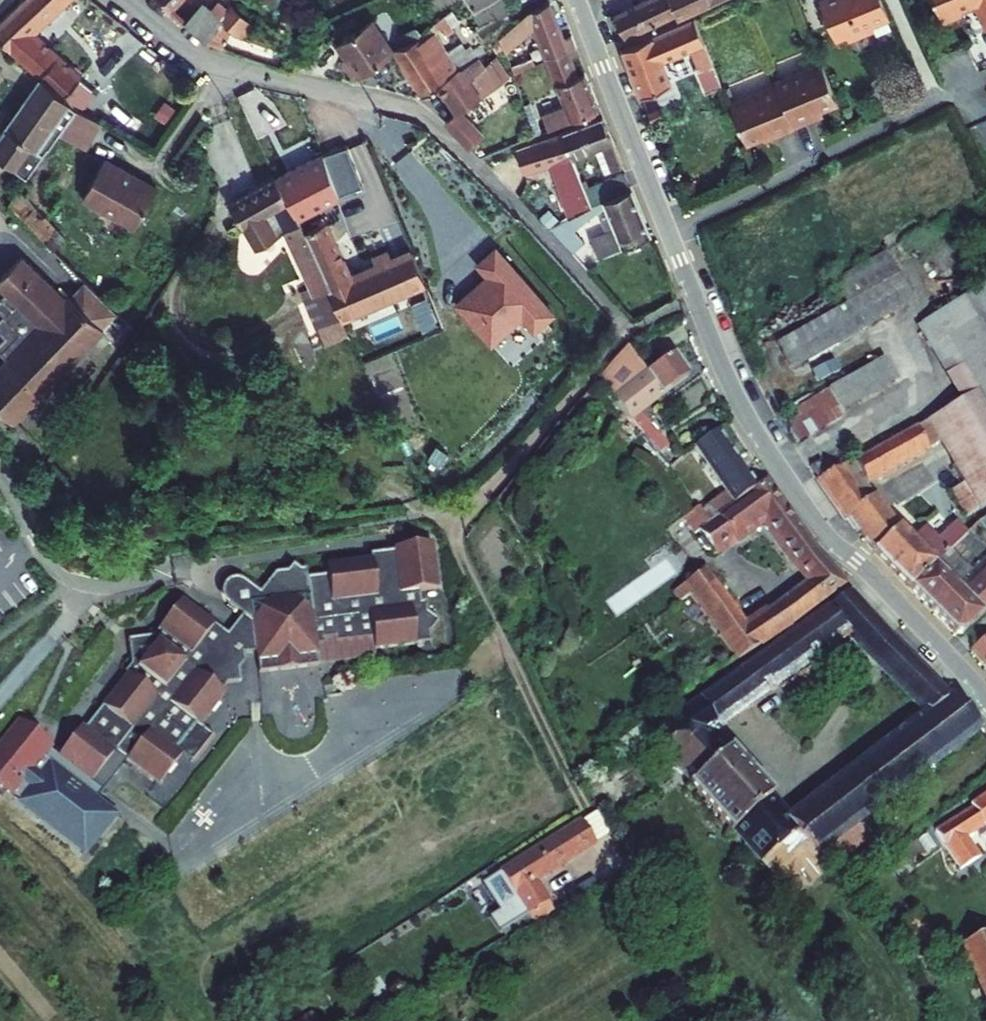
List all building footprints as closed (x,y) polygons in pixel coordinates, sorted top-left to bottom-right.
[(39,79),(65,106),(83,88),(28,31),(58,4),(61,6),(66,0),(21,0),(0,20),(0,39),(39,79)] [(169,6),(184,20),(199,2),(197,0),(174,0),(169,6)] [(285,16),(298,7),(295,1),(295,0),(273,0),(285,16)] [(622,29),(672,8),(675,14),(707,0),(639,0),(614,11),(622,29)] [(819,8),(836,47),(847,43),(849,49),(875,39),(872,32),(890,25),(879,0),(838,0),(819,8)] [(942,25),(960,17),(958,12),(974,6),(985,31),(985,0),(931,0),(942,25)] [(531,31),(541,53),(571,41),(568,33),(560,36),(546,1),(526,10),(496,38),(502,44),(504,52),(531,31)] [(204,40),(234,49),(246,24),(240,18),(244,14),(230,3),(221,13),(210,4),(206,8),(199,2),(184,20),(204,40)] [(618,45),(636,90),(668,78),(659,55),(688,43),(696,64),(710,59),(692,15),(618,45)] [(331,43),(355,76),(391,49),(368,18),(331,43)] [(391,49),(400,63),(440,38),(434,30),(423,37),(420,32),(413,37),(411,34),(391,49)] [(400,63),(420,90),(437,79),(478,50),(472,43),(458,51),(449,41),(444,44),(440,38),(400,63)] [(537,109),(543,125),(597,104),(583,70),(574,73),(566,55),(575,51),(571,41),(541,53),(559,100),(537,109)] [(486,61),(478,50),(437,79),(457,107),(506,74),(493,56),(486,61)] [(833,91),(816,52),(769,71),(771,73),(788,115),(807,108),(804,103),(833,91)] [(770,124),(788,117),(788,115),(771,73),(724,92),(741,132),(768,121),(770,124)] [(65,106),(39,79),(31,91),(13,117),(9,125),(0,138),(0,162),(10,168),(29,180),(57,135),(71,113),(65,106)] [(666,100),(671,111),(678,108),(674,97),(666,100)] [(644,109),(647,118),(660,113),(657,104),(644,109)] [(463,111),(457,107),(442,118),(467,145),(482,131),(463,111)] [(71,113),(57,135),(82,152),(99,126),(71,113)] [(558,129),(559,132),(569,155),(593,143),(602,163),(616,158),(599,113),(558,129)] [(579,210),(588,205),(579,182),(569,155),(559,132),(509,150),(518,174),(546,164),(568,217),(579,210)] [(353,182),(336,144),(276,173),(293,212),(353,182)] [(158,187),(105,158),(83,198),(136,227),(158,187)] [(588,205),(597,200),(625,183),(618,167),(579,182),(588,205)] [(283,228),(311,292),(327,286),(299,226),(293,212),(276,173),(231,195),(251,242),(283,228)] [(586,243),(591,258),(647,233),(625,183),(597,200),(605,217),(599,219),(606,234),(586,243)] [(14,207),(63,254),(74,244),(21,192),(14,207)] [(587,222),(579,210),(568,217),(546,230),(568,254),(579,246),(570,233),(587,222)] [(321,217),(299,226),(327,286),(339,313),(422,278),(409,249),(388,258),(383,249),(370,255),(374,263),(346,274),(321,217)] [(775,338),(787,362),(914,294),(888,247),(834,276),(846,300),(775,338)] [(485,264),(494,274),(463,304),(488,330),(497,321),(506,331),(526,312),(539,326),(557,308),(501,249),(485,264)] [(23,251),(0,277),(0,282),(7,288),(0,295),(0,305),(3,308),(0,312),(0,330),(3,333),(0,336),(0,347),(7,353),(0,361),(0,404),(17,419),(106,324),(104,323),(118,307),(85,275),(80,280),(70,291),(68,289),(67,291),(23,251)] [(940,411),(980,482),(985,480),(985,285),(914,330),(958,401),(940,411)] [(311,292),(302,296),(314,325),(337,314),(339,313),(327,286),(311,292)] [(343,328),(337,314),(314,325),(320,339),(343,328)] [(641,433),(655,450),(665,443),(639,409),(686,377),(669,355),(648,370),(633,350),(597,378),(626,414),(641,433)] [(879,357),(780,417),(793,437),(892,377),(879,357)] [(980,482),(940,411),(924,420),(936,442),(963,491),(980,482)] [(641,433),(626,414),(614,424),(629,442),(641,433)] [(936,442),(924,420),(911,428),(922,450),(936,442)] [(721,494),(698,510),(700,512),(703,517),(753,484),(715,428),(690,446),(721,494)] [(815,477),(846,519),(849,517),(876,498),(863,482),(922,450),(911,428),(850,461),(848,457),(815,477)] [(761,516),(793,563),(817,547),(767,474),(753,484),(703,517),(700,512),(684,522),(690,530),(693,528),(694,530),(693,536),(699,546),(706,547),(709,551),(761,516)] [(942,552),(976,519),(985,513),(985,480),(980,482),(963,491),(927,529),(942,552)] [(886,513),(876,498),(849,517),(859,531),(886,513)] [(684,522),(700,512),(698,510),(694,503),(679,514),(684,522)] [(872,547),(908,586),(931,562),(890,515),(886,513),(859,531),(872,547)] [(438,589),(433,543),(395,547),(395,549),(371,552),(371,558),(365,559),(359,560),(327,564),(329,574),(308,576),(307,568),(302,568),(294,562),(288,570),(276,571),(260,591),(246,579),(228,602),(243,614),(234,625),(228,634),(182,598),(153,634),(138,636),(129,637),(132,662),(125,670),(128,672),(85,726),(81,724),(58,754),(101,788),(125,759),(157,785),(181,755),(174,749),(178,744),(190,729),(195,723),(200,726),(225,694),(221,691),(227,684),(241,682),(239,668),(245,661),(245,654),(251,653),(256,652),(258,672),(318,665),(316,644),(325,644),(325,639),(329,638),(334,638),(334,643),(373,638),(374,649),(431,643),(430,632),(438,621),(428,612),(426,602),(421,603),(420,591),(438,589)] [(793,563),(803,579),(828,560),(817,547),(793,563)] [(697,612),(732,657),(779,628),(845,579),(828,560),(803,579),(768,606),(744,620),(696,560),(663,583),(674,598),(681,592),(697,612)] [(954,636),(985,606),(985,565),(956,591),(931,562),(908,586),(954,636)] [(246,579),(244,578),(242,577),(239,577),(237,576),(234,577),(232,577),(230,578),(227,580),(226,582),(224,584),(224,586),(223,588),(223,591),(223,593),(224,596),(225,598),(226,600),(228,602),(246,579)] [(792,832),(811,853),(851,822),(979,721),(902,649),(878,668),(922,712),(783,818),(766,798),(769,795),(728,747),(724,750),(707,730),(844,631),(866,655),(888,637),(848,587),(645,736),(685,782),(683,785),(724,833),(728,830),(755,862),(792,832)] [(661,608),(676,629),(697,612),(681,592),(674,598),(661,608)] [(985,631),(968,645),(985,666),(985,631)] [(866,655),(878,668),(902,649),(888,637),(866,655)] [(58,754),(56,756),(53,753),(51,751),(53,748),(19,720),(0,742),(0,787),(19,802),(16,806),(85,860),(118,817),(95,798),(99,792),(101,788),(58,754)] [(200,726),(195,723),(190,729),(178,744),(174,749),(181,755),(194,765),(215,739),(200,726)] [(954,864),(977,851),(965,830),(985,817),(985,790),(969,802),(972,806),(932,830),(954,864)] [(593,808),(581,817),(585,822),(599,845),(608,838),(605,832),(593,808)] [(585,822),(528,857),(542,879),(599,845),(585,822)] [(851,822),(811,853),(774,883),(787,898),(863,837),(851,822)] [(792,832),(755,862),(774,883),(811,853),(792,832)] [(494,874),(524,923),(545,910),(531,886),(542,879),(528,857),(527,854),(494,874)] [(985,1011),(985,933),(957,946),(965,965),(985,1011)] [(295,1020),(321,1020),(315,1010),(295,1020)]
